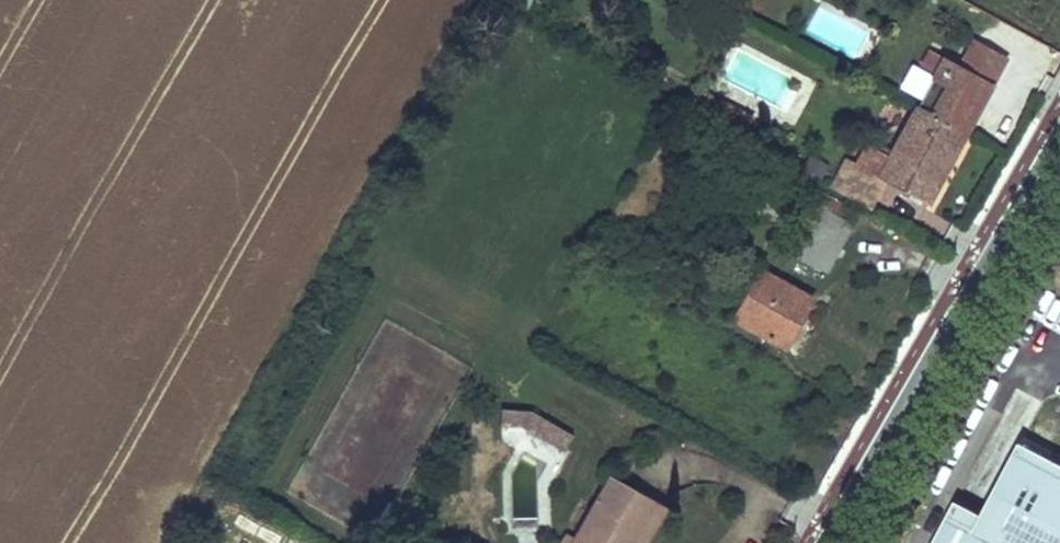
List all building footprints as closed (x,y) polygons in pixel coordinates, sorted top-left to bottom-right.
[(1009,58),(975,37),(961,62),(947,54),(917,104),(967,131),(1009,58)] [(967,131),(917,104),(891,152),(869,140),(855,163),(925,203),(967,131)] [(818,182),(825,165),(806,159),(800,175),(818,182)] [(856,226),(828,210),(797,262),(826,282),(856,226)] [(813,301),(768,275),(739,322),(787,348),(813,301)] [(514,399),(506,413),(565,447),(573,433),(514,399)] [(1023,434),(996,486),(1059,519),(1059,471),(1044,463),(1052,449),(1023,434)] [(613,473),(570,542),(633,542),(657,499),(613,473)] [(996,486),(982,513),(974,529),(947,515),(932,542),(1059,542),(1059,519),(996,486)] [(657,499),(633,542),(647,542),(668,505),(657,499)] [(982,513),(955,499),(947,515),(974,529),(982,513)]
